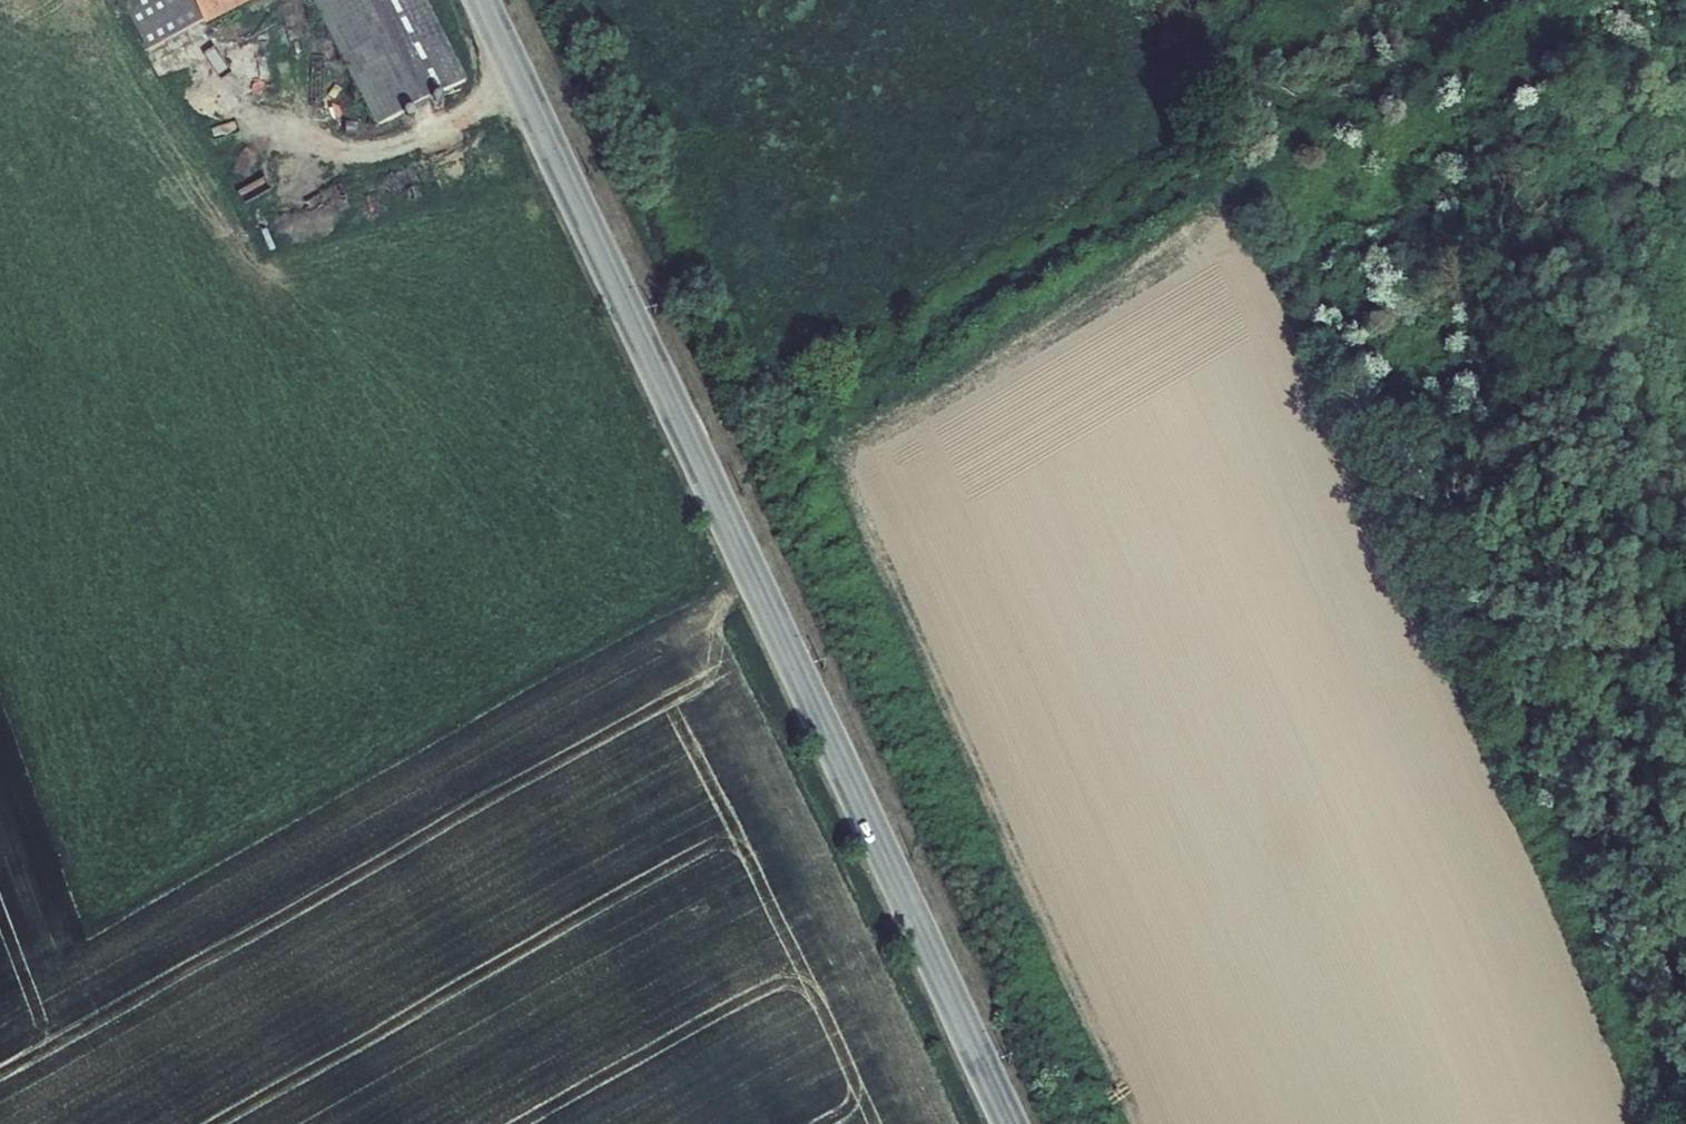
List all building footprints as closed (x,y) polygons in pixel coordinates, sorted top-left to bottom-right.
[(123,7),(124,6),(146,52),(202,23),(204,27),(256,0),(119,0),(123,7)] [(376,127),(466,80),(425,0),(311,0),(376,127)]
